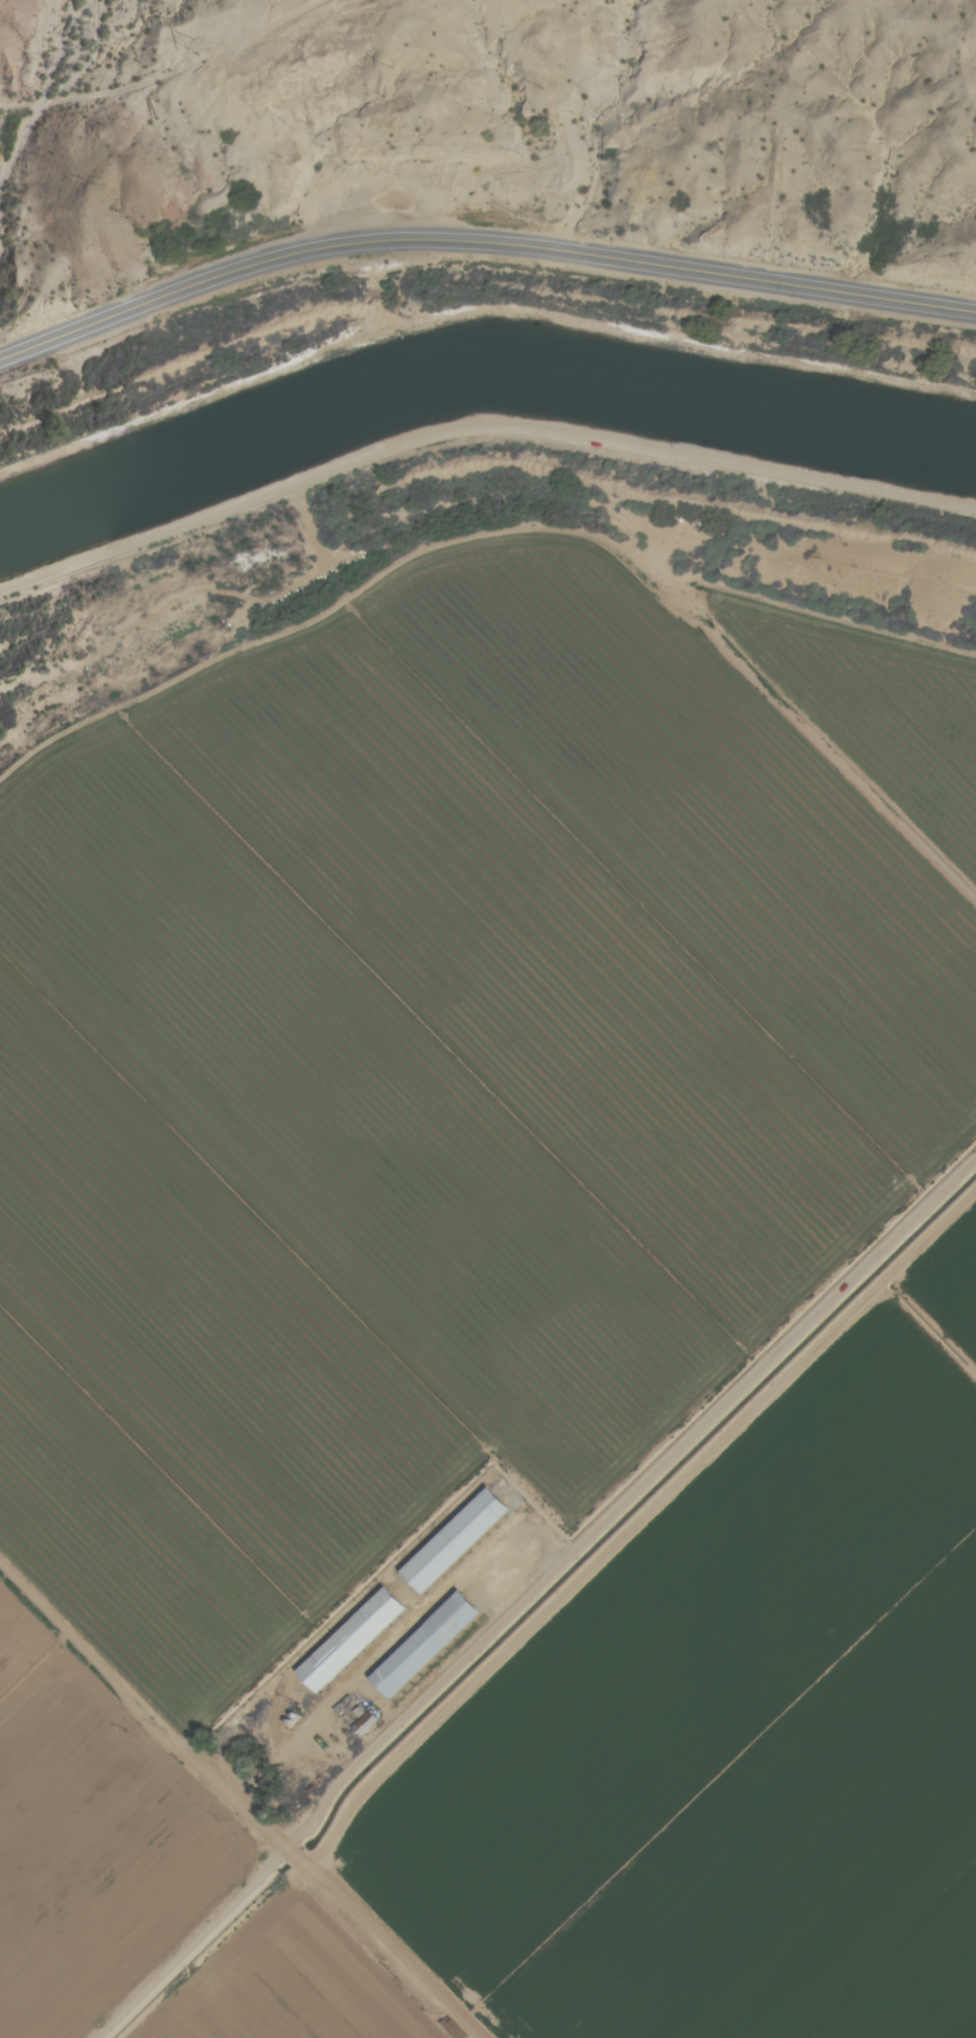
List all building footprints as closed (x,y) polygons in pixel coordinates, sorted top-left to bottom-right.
[(433,1590),(413,1568),(499,1485),(520,1507),(433,1590)] [(327,1689),(304,1664),(392,1582),(416,1608),(327,1689)] [(399,1697),(378,1675),(469,1590),(490,1612),(399,1697)]
